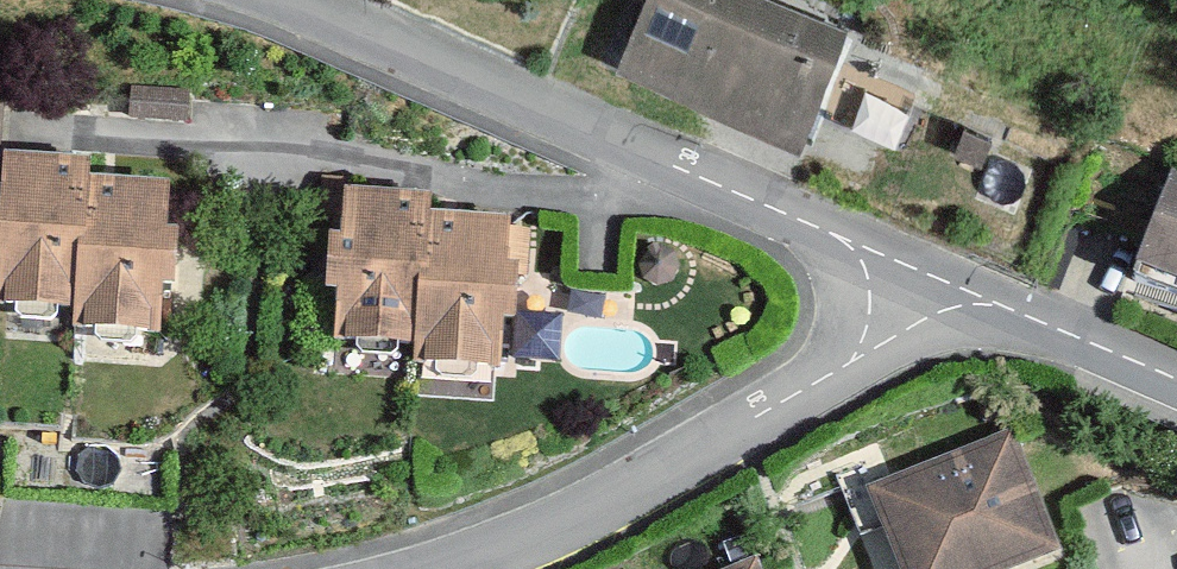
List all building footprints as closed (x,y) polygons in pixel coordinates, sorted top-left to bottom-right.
[(798,0),(661,0),(635,61),(822,139),(868,30),(798,0)] [(0,154),(0,316),(66,316),(66,350),(191,350),(191,182),(105,182),(106,154),(0,154)] [(1168,177),(1142,277),(1176,286),(1176,180),(1168,177)] [(450,204),(334,203),(334,365),(411,366),(411,399),(535,400),(536,232),(450,231),(450,204)] [(889,485),(922,568),(1042,568),(1076,556),(1027,432),(889,485)] [(743,568),(780,568),(775,557),(743,568)]
